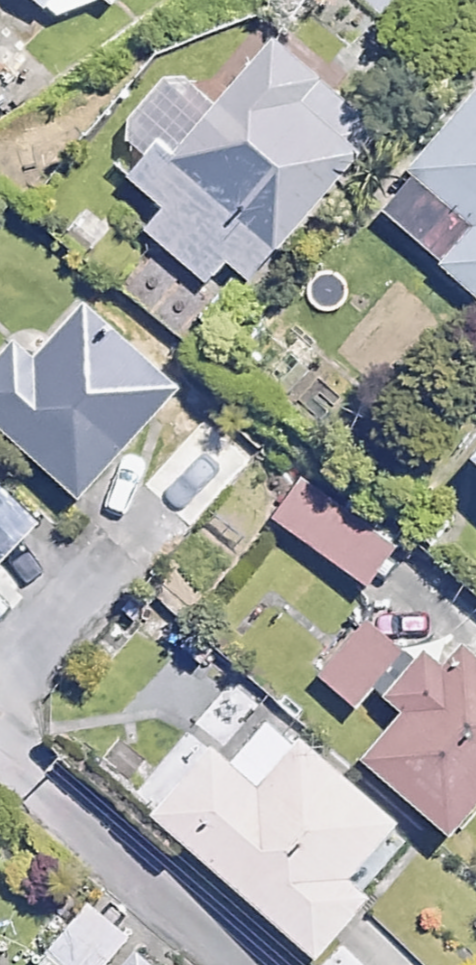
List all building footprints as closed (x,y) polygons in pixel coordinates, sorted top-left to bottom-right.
[(48,9),(55,0),(36,0),(48,9)] [(376,133),(267,37),(213,98),(181,70),(127,131),(150,151),(130,174),(162,203),(143,224),(210,283),(229,261),(248,278),(376,133)] [(372,211),(439,265),(475,295),(475,83),(372,211)] [(83,302),(35,355),(15,337),(0,354),(0,430),(77,498),(178,387),(83,302)] [(238,473),(191,430),(133,494),(181,537),(238,473)] [(395,543),(303,480),(276,519),(368,583),(395,543)] [(0,485),(0,563),(39,522),(0,485)] [(404,652),(364,618),(318,672),(359,706),(404,652)] [(460,646),(441,667),(423,651),(381,698),(399,714),(365,754),(448,827),(475,794),(475,660),(460,646)] [(398,824),(300,739),(258,788),(209,746),(149,815),(316,960),(371,897),(350,879),(398,824)] [(86,909),(44,964),(107,964),(126,939),(86,909)] [(138,957),(131,964),(148,964),(138,957)]
